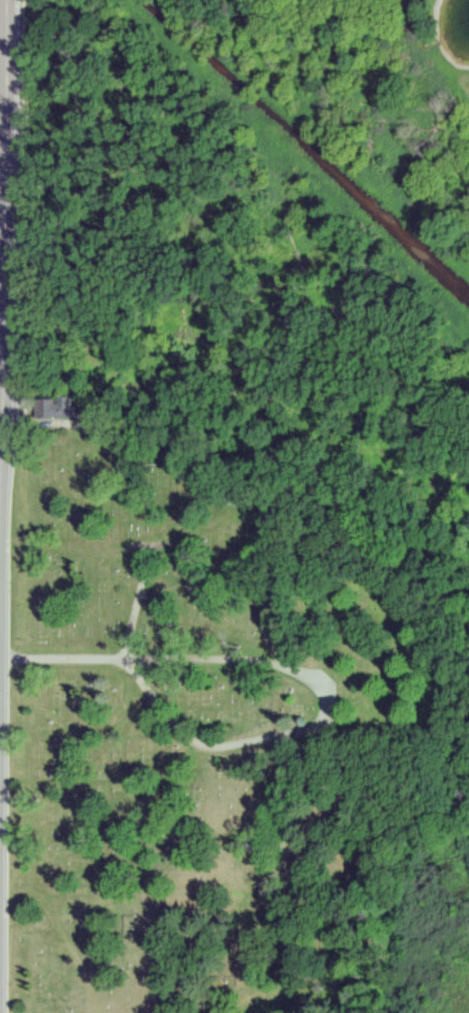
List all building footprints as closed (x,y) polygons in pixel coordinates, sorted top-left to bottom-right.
[(33,417),(71,417),(71,397),(33,397),(33,417)]
